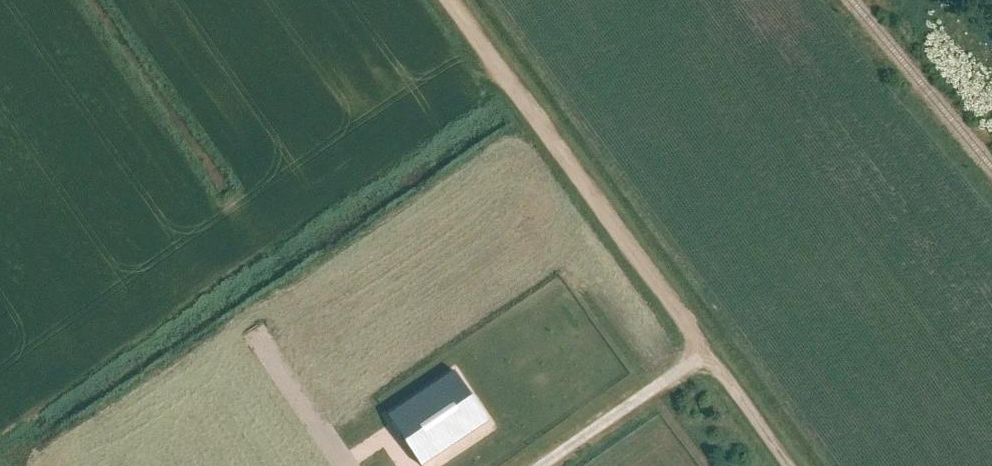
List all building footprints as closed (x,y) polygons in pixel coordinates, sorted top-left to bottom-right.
[(420,465),(421,465),(488,421),(454,371),(387,416),(420,465)]
